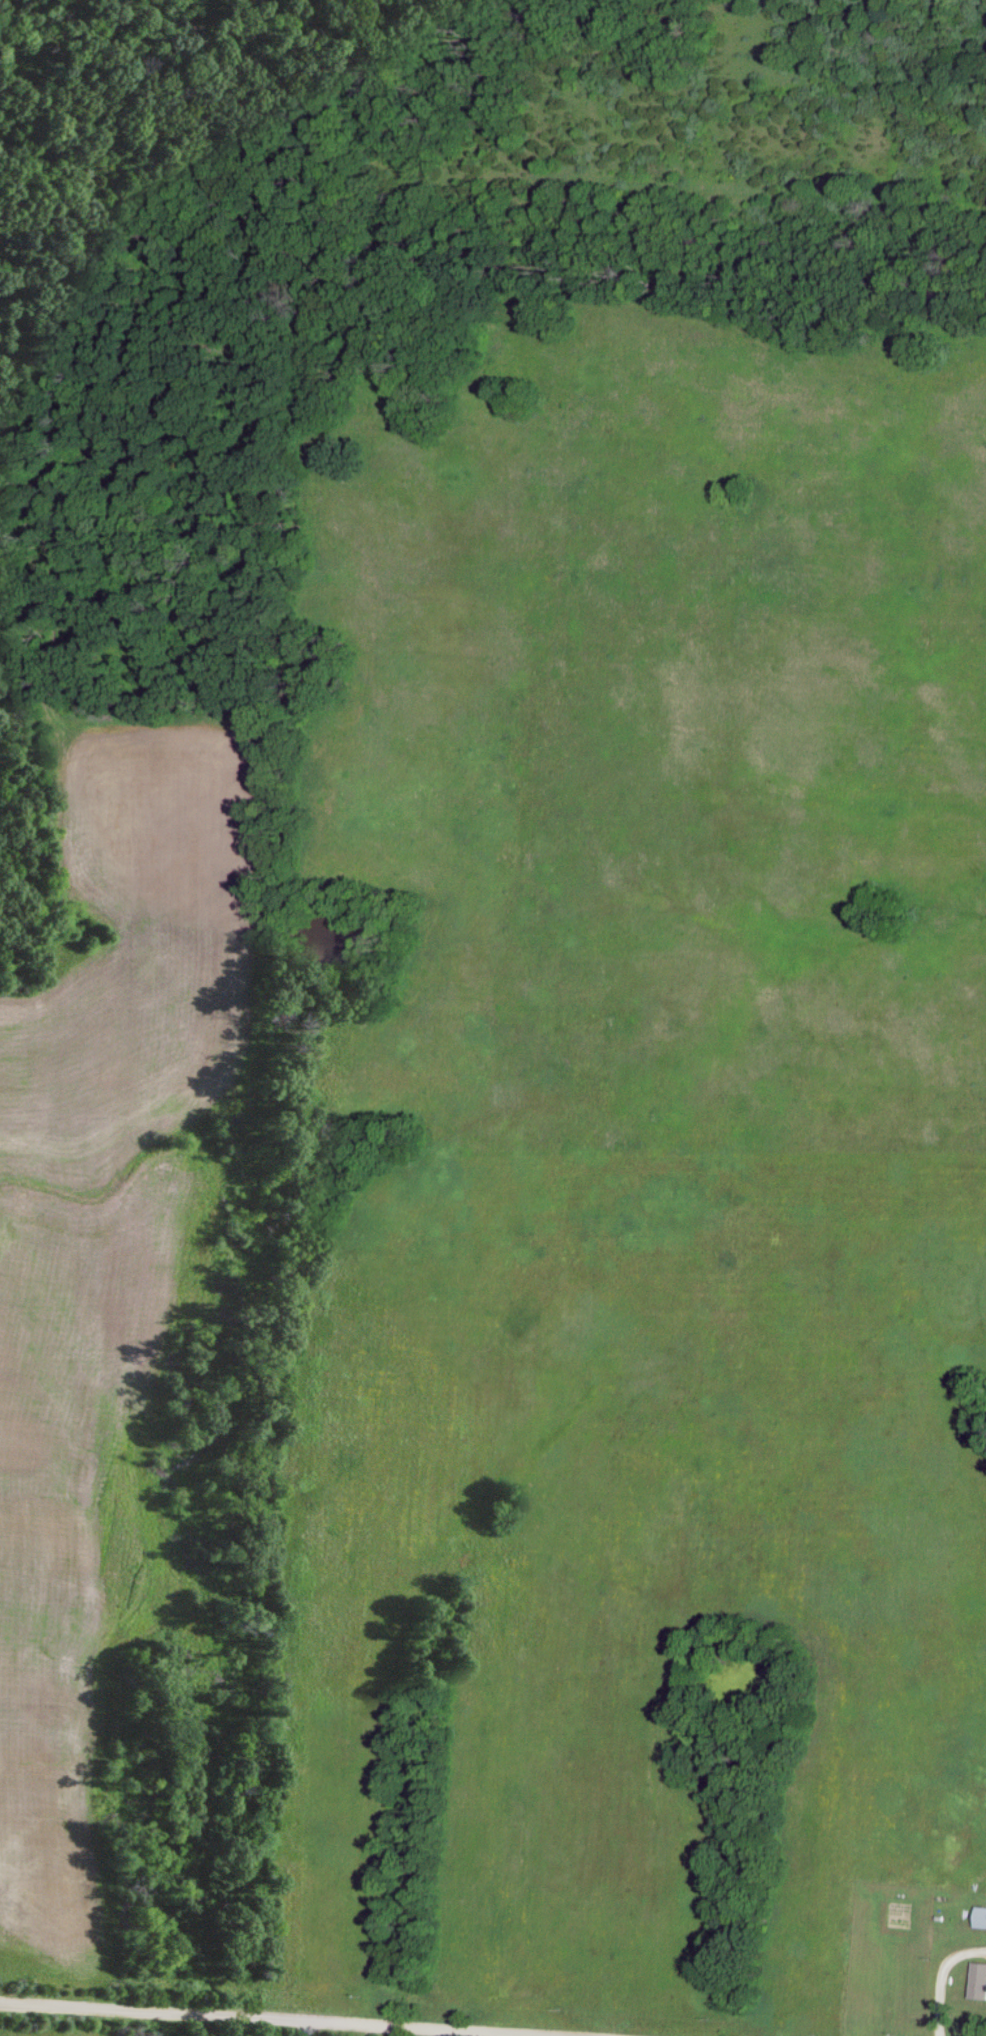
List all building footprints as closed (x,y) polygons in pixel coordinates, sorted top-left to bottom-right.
[(973,2000),(985,2001),(985,1964),(974,1964),(973,2000)]
